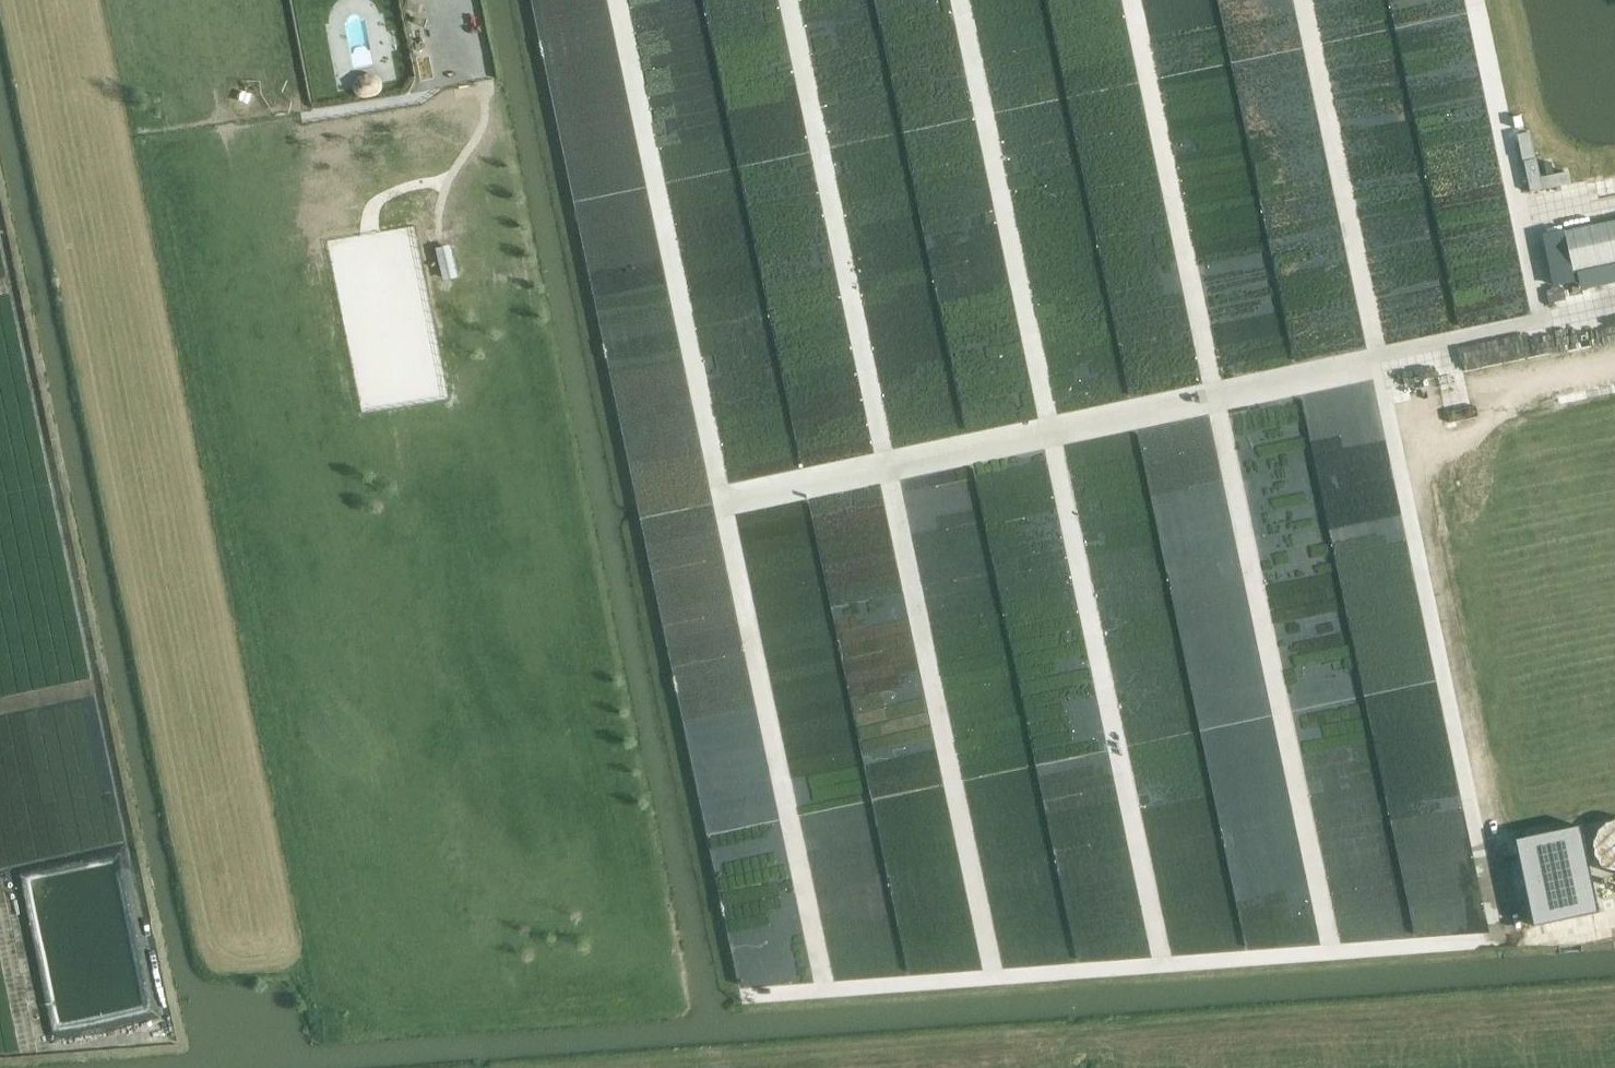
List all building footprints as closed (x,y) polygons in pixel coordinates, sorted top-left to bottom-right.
[(354,83),(354,85),(354,87),(355,92),(356,94),(358,96),(359,97),(361,98),(363,99),(366,99),(376,97),(378,96),(380,94),(381,93),(383,90),(383,88),(384,86),(383,81),(381,79),(380,77),(378,75),(376,74),(373,74),(371,74),(361,76),(359,76),(357,78),(356,79),(355,81),(354,83)] [(1537,159),(1525,162),(1530,190),(1531,192),(1570,184),(1569,182),(1568,173),(1541,178),(1537,159)] [(1564,232),(1574,274),(1614,265),(1614,220),(1564,232)] [(452,245),(438,249),(445,280),(458,277),(452,245)] [(1582,826),(1517,840),(1535,926),(1600,912),(1582,826)]
